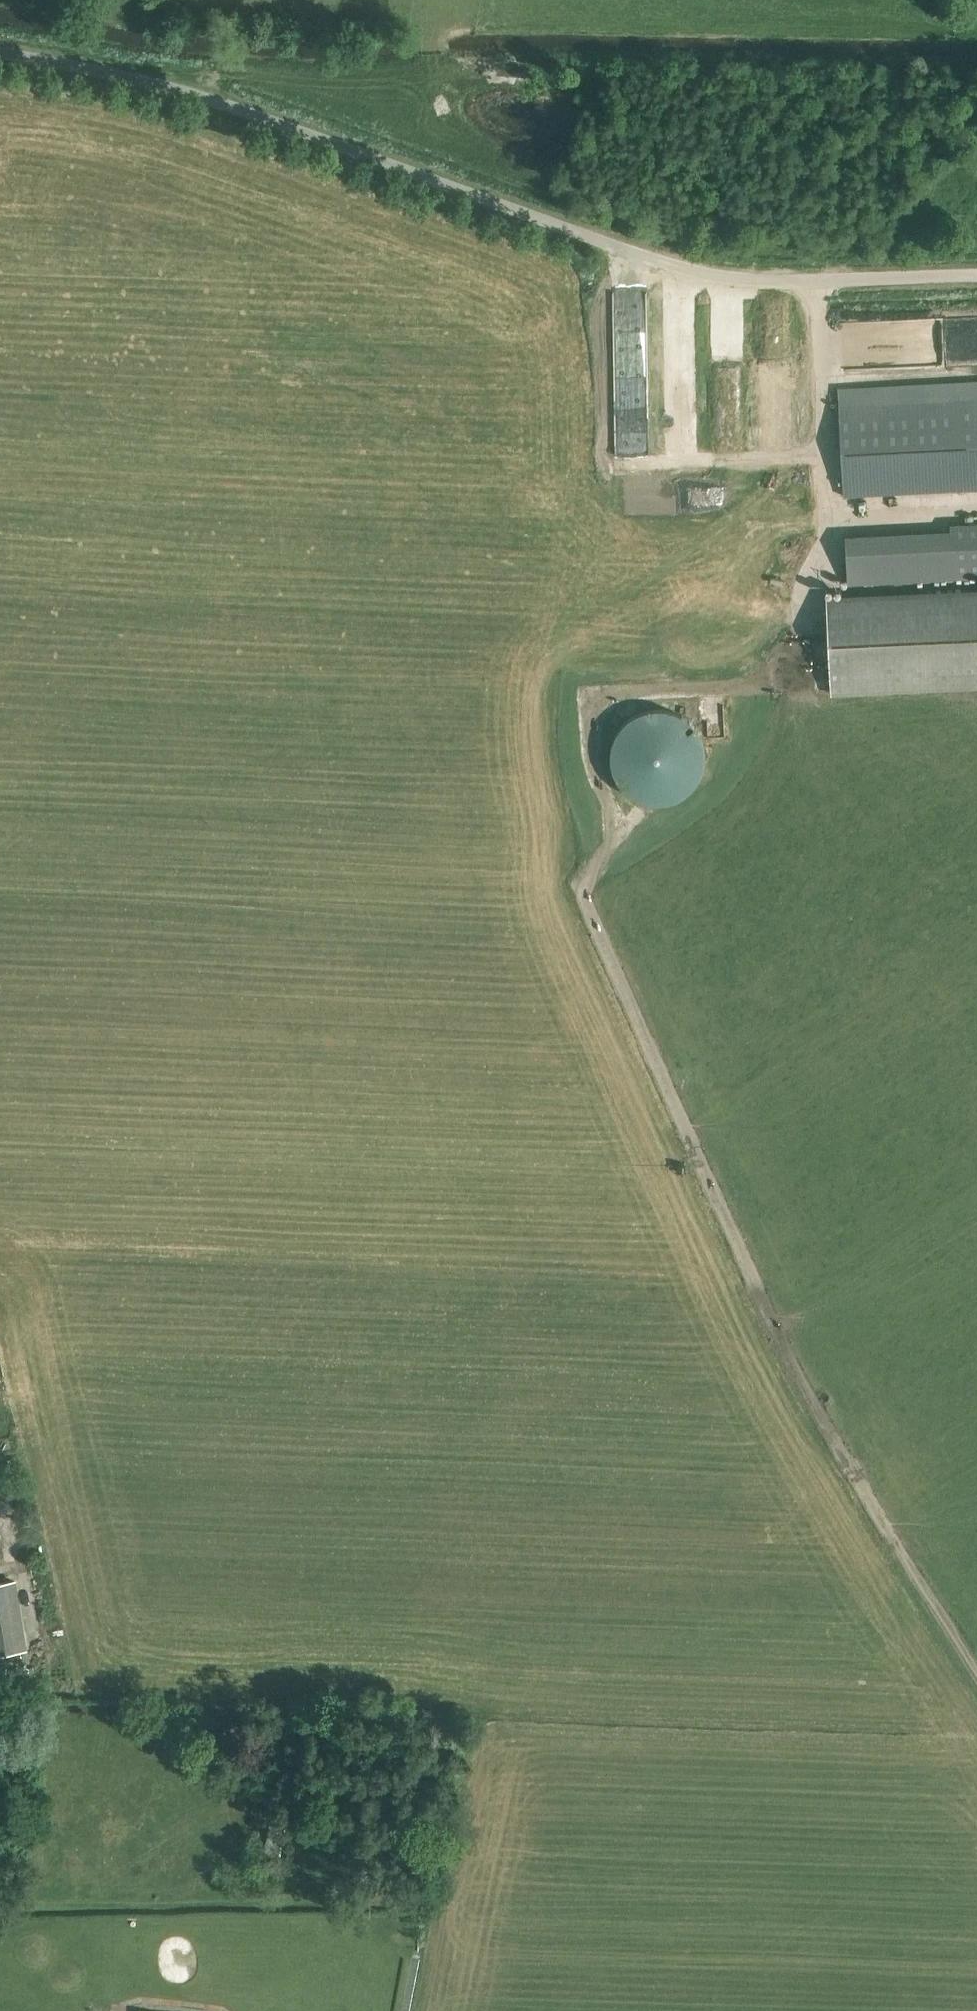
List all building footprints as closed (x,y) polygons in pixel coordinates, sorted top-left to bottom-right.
[(976,488),(976,385),(839,391),(844,495),(976,488)] [(893,533),(846,535),(849,585),(895,582),(976,577),(976,528),(893,533)] [(828,609),(831,695),(976,688),(976,589),(827,595),(828,609)] [(681,718),(664,712),(652,712),(634,717),(625,724),(619,731),(612,743),(609,754),(611,773),(618,787),(625,794),(637,803),(657,807),(675,803),(690,792),(700,780),(705,766),(703,748),(695,731),(681,718)] [(30,1677),(15,1580),(0,1583),(0,1682),(30,1677)]
